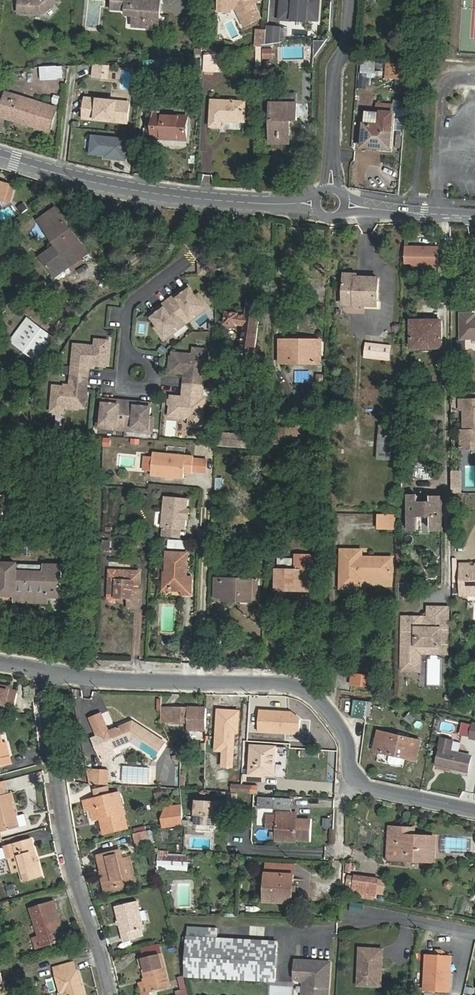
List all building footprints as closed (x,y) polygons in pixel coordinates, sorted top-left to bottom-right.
[(21,9),(23,11),(44,12),(59,0),(21,0),(21,9)] [(120,7),(128,8),(128,14),(135,14),(135,25),(158,27),(161,0),(114,0),(114,1),(121,1),(120,7)] [(236,9),(244,25),(261,17),(255,4),(261,0),(218,0),(218,3),(233,4),(236,9)] [(284,4),(281,3),(280,14),(293,15),(293,21),(307,22),(307,20),(318,20),(320,0),(284,0),(284,4)] [(276,28),(266,28),(265,32),(264,46),(275,44),(276,28)] [(265,32),(257,32),(256,47),(264,46),(265,32)] [(226,71),(226,56),(209,54),(207,69),(226,71)] [(226,56),(226,71),(236,72),(237,57),(226,56)] [(172,76),(173,58),(155,61),(154,66),(163,67),(162,75),(172,76)] [(373,61),(361,60),(360,80),(372,81),(373,61)] [(410,63),(395,63),(395,78),(409,78),(410,63)] [(57,65),(40,66),(40,79),(58,79),(57,65)] [(54,128),(60,107),(8,90),(0,111),(0,116),(6,118),(7,113),(54,128)] [(130,124),(131,101),(89,96),(87,119),(130,124)] [(246,123),(248,101),(213,99),(211,127),(225,128),(225,121),(246,123)] [(298,123),(299,102),(272,101),(270,144),(292,145),(292,122),(298,123)] [(392,150),(394,112),(366,110),(364,148),(392,150)] [(187,140),(188,115),(148,112),(147,138),(187,140)] [(52,133),(54,128),(7,113),(6,118),(52,133)] [(94,135),(92,152),(108,154),(107,157),(127,159),(127,153),(136,154),(137,140),(94,135)] [(12,201),(17,185),(2,181),(0,180),(0,197),(12,201)] [(54,276),(82,256),(77,248),(80,245),(59,211),(46,220),(61,243),(56,245),(41,256),(54,276)] [(42,223),(56,245),(61,243),(46,220),(42,223)] [(77,248),(82,256),(86,254),(80,245),(77,248)] [(406,248),(405,263),(413,263),(413,267),(438,268),(439,249),(427,249),(427,251),(423,251),(423,249),(406,248)] [(86,254),(82,256),(54,276),(57,279),(88,257),(86,254)] [(217,264),(198,263),(198,275),(216,276),(217,264)] [(358,274),(345,274),(344,306),(378,306),(379,278),(358,277),(358,274)] [(463,280),(452,280),(453,292),(463,292),(463,280)] [(197,302),(189,292),(182,297),(184,299),(178,303),(175,299),(168,304),(186,328),(193,323),(191,320),(206,309),(200,300),(197,302)] [(242,354),(256,354),(262,303),(248,301),(246,316),(241,316),(241,313),(227,311),(225,326),(240,328),(241,325),(246,325),(242,354)] [(186,328),(168,304),(162,309),(165,313),(159,317),(158,315),(150,320),(158,330),(155,332),(161,342),(177,330),(179,333),(186,328)] [(193,323),(208,312),(206,309),(191,320),(193,323)] [(461,315),(462,339),(474,339),(474,319),(474,315),(461,315)] [(32,319),(16,339),(26,347),(28,344),(37,351),(35,354),(44,360),(59,339),(32,319)] [(443,322),(411,321),(412,349),(443,349),(443,322)] [(161,342),(163,344),(179,333),(177,330),(161,342)] [(282,365),(283,366),(325,365),(325,340),(283,339),(282,340),(282,365)] [(96,347),(76,345),(74,364),(107,367),(109,341),(96,340),(96,347)] [(390,347),(365,346),(364,360),(389,361),(390,347)] [(194,355),(173,354),(172,373),(205,376),(207,350),(194,349),(194,355)] [(81,367),(74,366),(73,376),(89,377),(89,369),(81,368),(81,367)] [(73,376),(72,385),(80,386),(80,385),(88,385),(89,377),(73,376)] [(189,378),(188,386),(204,388),(205,378),(197,377),(197,379),(189,378)] [(88,389),(54,386),(52,412),(65,413),(66,407),(86,408),(88,389)] [(204,388),(188,386),(187,395),(195,395),(195,396),(203,397),(204,388)] [(205,400),(172,397),(170,416),(191,418),(190,424),(203,426),(205,400)] [(113,402),(105,401),(104,414),(100,413),(99,425),(118,427),(117,430),(126,431),(129,401),(120,400),(120,405),(113,405),(113,402)] [(137,402),(129,401),(126,431),(134,431),(135,428),(154,430),(155,418),(151,418),(152,405),(143,405),(143,407),(137,407),(137,402)] [(464,410),(464,432),(461,432),(461,450),(474,450),(474,410),(464,410)] [(285,428),(284,446),(297,447),(299,429),(285,428)] [(245,437),(216,434),(215,446),(244,449),(245,437)] [(394,436),(381,436),(381,441),(378,441),(378,450),(393,450),(394,436)] [(194,457),(153,453),(152,475),(185,478),(185,470),(193,470),(194,460),(194,457)] [(207,471),(208,461),(194,460),(193,470),(207,471)] [(461,473),(452,473),(452,495),(461,494),(461,473)] [(187,499),(166,498),(164,529),(183,530),(186,530),(186,519),(184,516),(184,513),(187,510),(187,499)] [(418,498),(409,498),(409,531),(418,531),(418,517),(432,517),(432,531),(443,531),(443,499),(431,499),(431,505),(418,505),(418,498)] [(164,529),(163,537),(183,538),(183,530),(164,529)] [(180,548),(181,541),(168,540),(168,547),(180,548)] [(362,551),(341,551),(341,588),(361,589),(362,578),(392,579),(392,559),(362,558),(362,551)] [(172,570),(169,570),(168,588),(185,588),(185,594),(194,594),(194,577),(189,576),(190,553),(169,552),(169,561),(173,561),(172,570)] [(313,571),(320,571),(320,554),(295,554),(294,570),(277,570),(277,592),(312,593),(313,571)] [(16,598),(52,599),(52,593),(63,594),(65,564),(45,563),(45,572),(21,571),(21,563),(0,562),(0,566),(0,597),(16,598)] [(468,597),(470,593),(474,593),(474,569),(469,569),(469,567),(461,567),(461,597),(468,597)] [(132,603),(134,603),(134,607),(141,608),(144,605),(145,589),(142,589),(143,571),(133,570),(133,573),(123,572),(123,570),(113,570),(112,592),(119,592),(119,597),(132,597),(132,603)] [(225,602),(254,603),(254,579),(218,578),(218,598),(225,598),(225,602)] [(254,579),(254,603),(261,604),(262,580),(254,579)] [(409,584),(399,584),(399,600),(409,600),(409,584)] [(92,604),(78,601),(75,614),(89,617),(92,604)] [(429,610),(429,625),(445,625),(445,610),(429,610)] [(418,622),(406,622),(405,669),(417,669),(417,646),(445,646),(445,625),(429,625),(417,625),(418,622)] [(372,678),(352,674),(350,685),(371,688),(372,678)] [(7,712),(8,708),(15,710),(18,697),(10,695),(11,690),(0,688),(0,711),(7,712)] [(367,719),(369,702),(355,701),(353,718),(367,719)] [(174,710),(173,724),(183,725),(184,710),(174,710)] [(184,710),(183,725),(192,725),(192,733),(208,734),(209,712),(184,710)] [(132,742),(154,757),(164,744),(133,723),(111,733),(103,715),(93,719),(100,737),(95,739),(102,755),(115,749),(132,742)] [(420,742),(378,733),(374,752),(416,761),(420,742)] [(11,767),(10,759),(6,760),(3,746),(0,734),(0,770),(11,767)] [(471,757),(459,754),(451,752),(453,742),(443,740),(437,766),(468,772),(471,757)] [(451,752),(459,754),(462,744),(453,742),(451,752)] [(257,775),(264,775),(274,776),(276,748),(252,747),(251,777),(246,777),(246,780),(257,781),(257,775)] [(115,749),(102,755),(105,761),(118,756),(115,749)] [(123,766),(122,782),(146,784),(148,768),(123,766)] [(178,785),(179,768),(156,767),(156,784),(178,785)] [(100,786),(101,772),(87,771),(89,786),(100,786)] [(66,777),(67,784),(76,783),(74,775),(66,777)] [(214,781),(213,791),(258,794),(259,785),(214,781)] [(465,791),(473,792),(474,782),(466,781),(465,791)] [(24,815),(15,817),(9,794),(3,796),(0,797),(0,833),(1,832),(27,825),(24,815)] [(114,810),(120,809),(118,797),(111,798),(114,810)] [(95,822),(101,821),(104,820),(105,825),(102,826),(105,835),(128,830),(123,808),(120,809),(114,810),(111,798),(85,804),(87,812),(92,811),(95,822)] [(292,811),(292,801),(259,800),(259,809),(292,811)] [(217,803),(195,801),(194,826),(213,828),(214,814),(216,814),(217,803)] [(182,817),(182,806),(166,808),(162,819),(163,829),(182,826),(182,824),(182,817)] [(296,840),(310,840),(311,820),(297,820),(297,819),(290,818),(290,813),(278,813),(278,817),(277,828),(277,840),(295,841),(296,840)] [(268,817),(267,828),(277,828),(278,817),(268,817)] [(390,861),(409,862),(409,857),(429,858),(429,837),(415,836),(401,835),(402,828),(391,827),(390,861)] [(401,835),(415,836),(415,829),(402,828),(401,835)] [(148,848),(145,833),(133,836),(137,851),(148,848)] [(409,857),(409,862),(434,863),(435,838),(429,837),(429,858),(409,857)] [(20,872),(23,883),(42,877),(32,841),(5,849),(8,860),(13,874),(20,872)] [(5,849),(0,850),(0,862),(8,860),(5,849)] [(187,872),(188,853),(183,853),(161,851),(160,870),(187,872)] [(99,859),(103,874),(105,873),(110,892),(129,887),(120,854),(99,859)] [(293,904),(294,876),(278,876),(277,866),(267,866),(266,903),(293,904)] [(278,876),(294,876),(294,867),(277,866),(278,876)] [(105,873),(103,874),(101,874),(106,893),(110,892),(105,873)] [(357,877),(351,876),(349,891),(355,892),(357,877)] [(378,880),(357,877),(355,892),(364,894),(376,896),(377,893),(378,881),(378,880)] [(385,882),(378,881),(377,893),(384,894),(385,882)] [(2,901),(19,896),(15,882),(0,886),(0,894),(2,901)] [(365,905),(353,903),(352,911),(365,913),(365,905)] [(62,943),(59,932),(55,915),(58,914),(56,904),(31,911),(39,939),(31,941),(35,951),(62,943)] [(137,940),(135,933),(144,931),(138,904),(116,909),(124,943),(137,940)] [(55,915),(59,932),(63,932),(58,914),(55,915)] [(163,937),(174,934),(171,926),(161,930),(163,937)] [(187,938),(217,940),(217,930),(188,928),(187,938)] [(279,944),(217,940),(187,938),(185,978),(276,983),(279,944)] [(145,960),(156,958),(153,947),(143,950),(145,960)] [(385,951),(363,951),(362,988),(384,988),(385,951)] [(437,958),(430,958),(429,994),(452,994),(453,958),(445,958),(445,954),(437,954),(437,958)] [(141,961),(146,984),(149,994),(152,994),(170,991),(161,956),(156,958),(145,960),(141,961)] [(333,961),(298,961),(298,982),(308,982),(307,994),(332,994),(333,961)] [(54,969),(60,994),(84,994),(78,972),(75,972),(73,963),(54,969)] [(146,984),(137,986),(139,994),(149,994),(146,984)]
